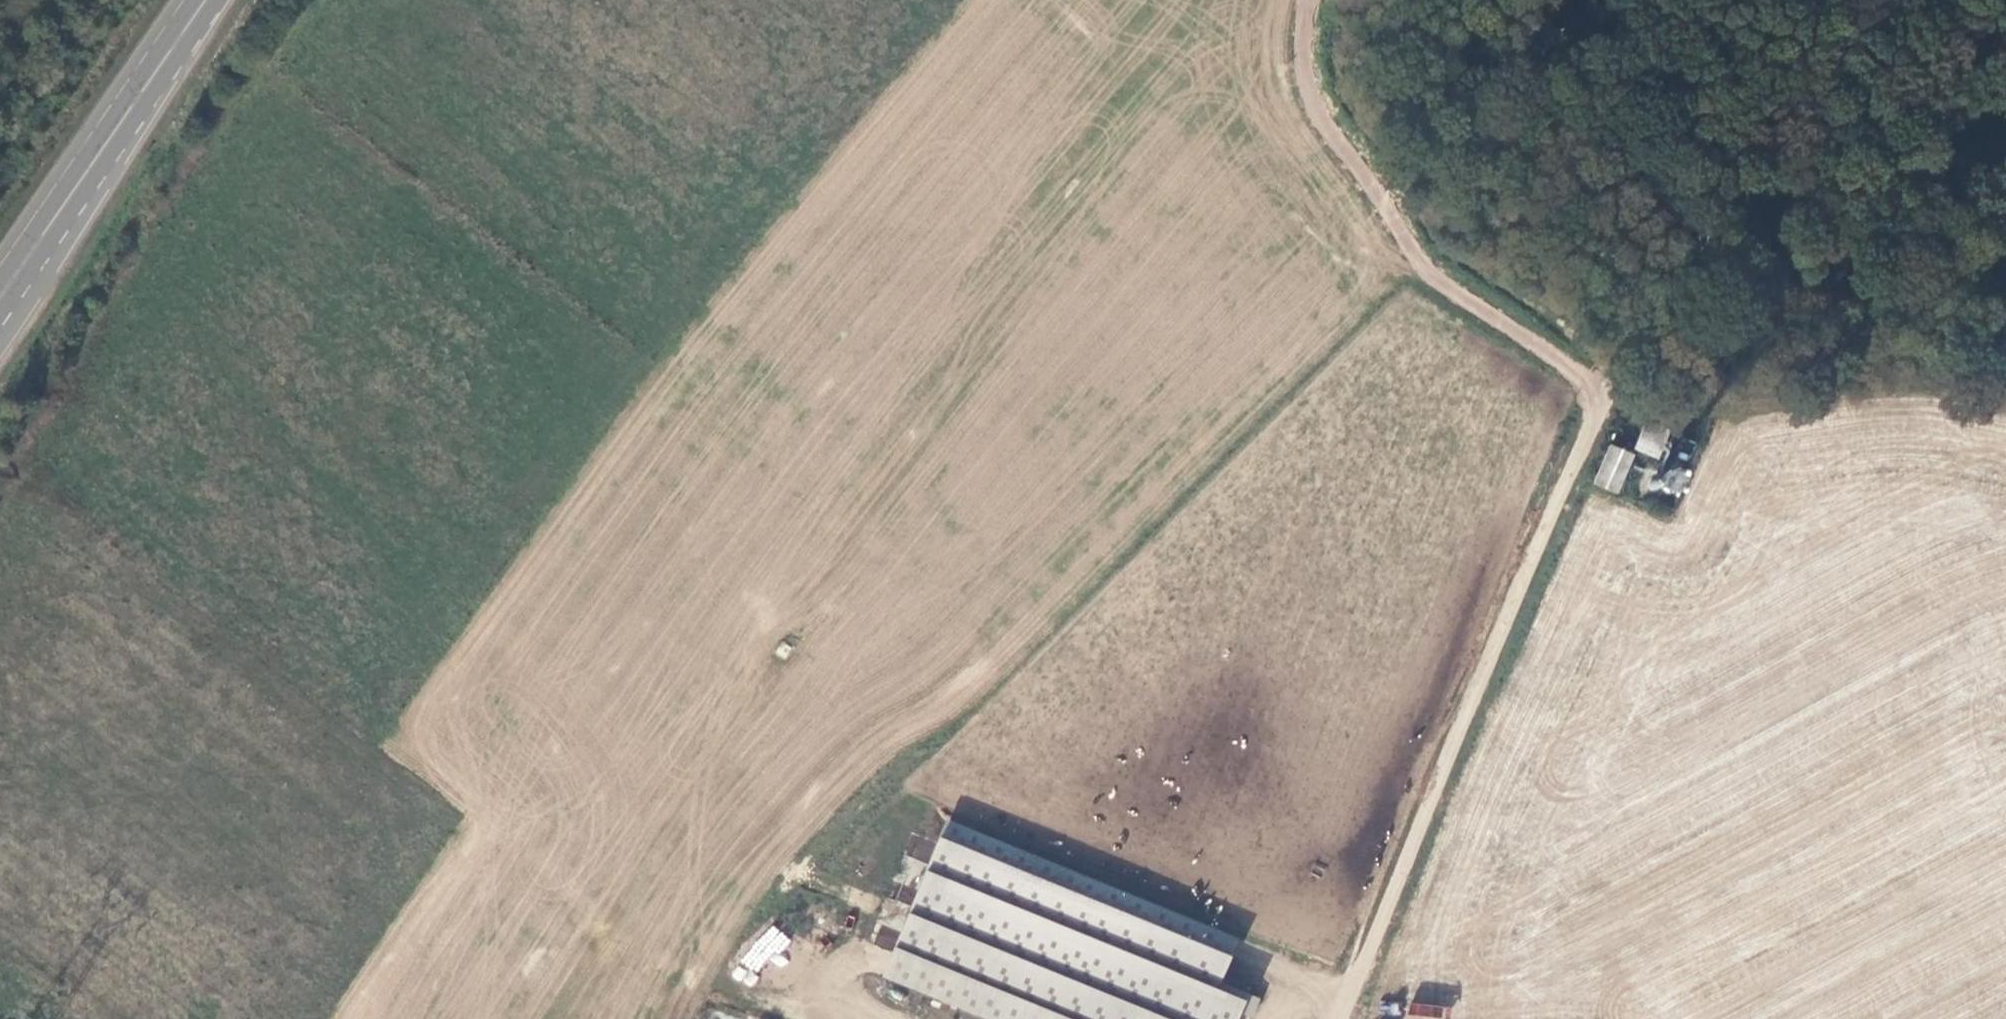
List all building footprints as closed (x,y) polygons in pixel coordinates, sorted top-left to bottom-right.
[(1642,421),(1636,453),(1663,457),(1669,426),(1642,421)] [(1592,483),(1618,494),(1635,453),(1609,442),(1592,483)] [(1682,492),(1689,473),(1670,467),(1663,486),(1682,492)] [(941,815),(942,822),(1230,941),(1228,935),(941,815)] [(887,953),(1044,1018),(1231,1018),(1242,992),(1256,998),(1263,980),(1248,974),(1243,986),(1222,977),(1227,965),(1221,962),(1230,941),(942,822),(887,953)] [(770,924),(740,963),(758,976),(787,937),(770,924)] [(1248,974),(1227,965),(1222,977),(1243,986),(1248,974)] [(1409,1016),(1448,1018),(1449,1005),(1409,1003),(1409,1016)]
